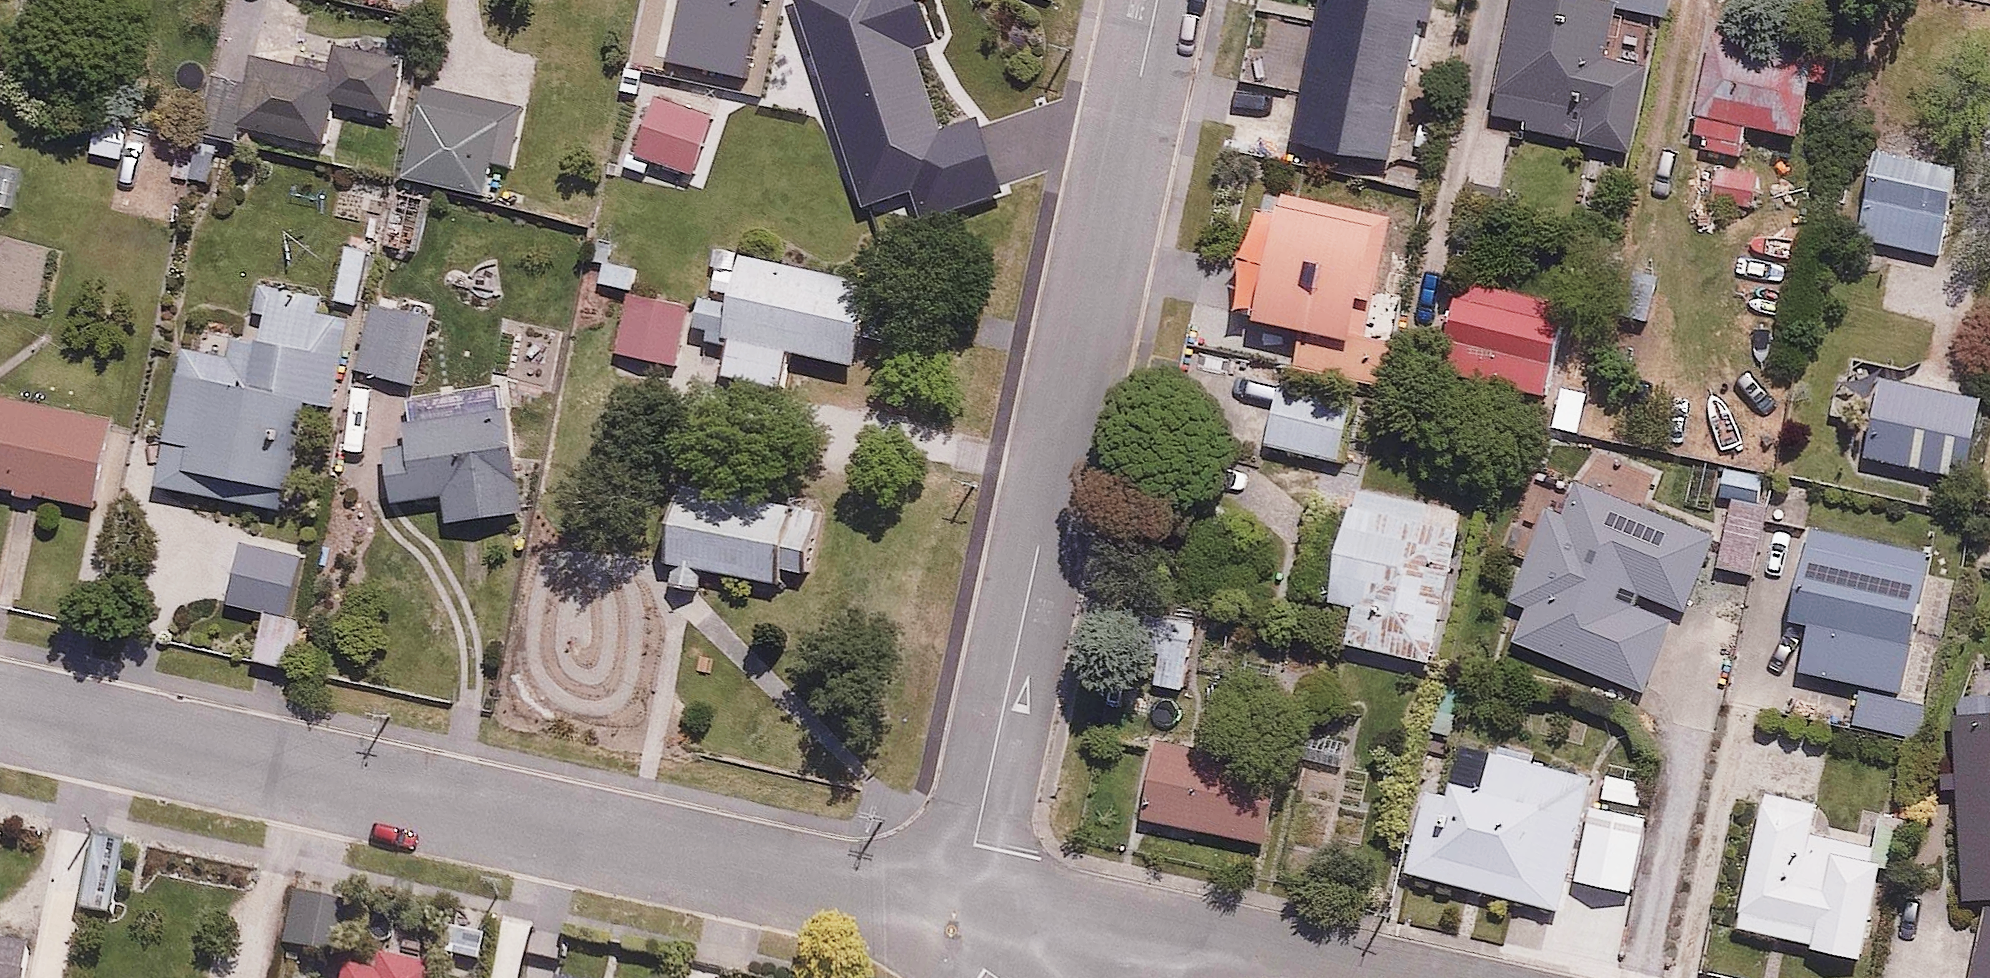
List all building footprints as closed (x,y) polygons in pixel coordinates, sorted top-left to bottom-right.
[(866,223),(954,194),(944,165),(960,160),(922,46),(938,36),(926,0),(793,0),(866,223)] [(1417,0),(1313,0),(1293,149),(1395,163),(1417,0)] [(1610,0),(1514,0),(1493,117),(1633,142),(1648,63),(1600,54),(1610,0)] [(1667,0),(1616,0),(1615,5),(1664,15),(1667,0)] [(1803,135),(1816,45),(1718,31),(1701,148),(1744,155),(1748,127),(1803,135)] [(327,66),(248,55),(245,77),(198,71),(187,148),(324,168),(331,117),(386,125),(397,55),(330,45),(327,66)] [(504,121),(412,104),(398,175),(490,193),(504,121)] [(1956,158),(1872,145),(1857,238),(1941,251),(1956,158)] [(1351,329),(1356,295),(1378,299),(1394,199),(1254,177),(1231,314),(1296,324),(1290,367),(1386,382),(1393,335),(1351,329)] [(414,252),(424,191),(392,186),(383,247),(414,252)] [(356,307),(372,242),(347,236),(332,301),(356,307)] [(870,275),(705,246),(688,338),(722,344),(716,378),(784,390),(791,349),(855,360),(870,275)] [(1545,395),(1564,298),(1454,277),(1435,374),(1545,395)] [(171,344),(160,443),(189,446),(185,480),(300,493),(310,402),(335,404),(344,317),(318,314),(320,294),(265,287),(261,330),(205,323),(202,347),(171,344)] [(415,387),(434,311),(372,296),(354,372),(415,387)] [(615,313),(611,349),(679,358),(684,322),(615,313)] [(1578,435),(1590,372),(1561,366),(1549,429),(1578,435)] [(1981,406),(1871,378),(1853,450),(1963,477),(1981,406)] [(1347,396),(1270,380),(1256,447),(1333,463),(1347,396)] [(0,396),(0,490),(101,506),(115,414),(0,396)] [(381,443),(387,502),(441,496),(443,521),(522,513),(511,407),(394,419),(397,442),(381,443)] [(1506,646),(1646,703),(1677,628),(1635,610),(1644,587),(1687,604),(1714,538),(1558,474),(1508,596),(1523,602),(1506,646)] [(725,594),(727,579),(782,588),(783,580),(808,584),(821,505),(680,482),(663,584),(725,594)] [(1461,509),(1348,486),(1326,596),(1355,602),(1346,646),(1430,663),(1461,509)] [(1753,572),(1759,508),(1724,504),(1717,568),(1753,572)] [(1908,691),(1936,553),(1814,529),(1786,668),(1829,677),(1821,713),(1924,734),(1932,696),(1908,691)] [(1178,695),(1191,625),(1148,617),(1134,687),(1178,695)] [(1947,712),(1956,901),(1981,900),(1968,977),(1989,977),(1989,710),(1947,712)] [(1279,764),(1158,742),(1143,819),(1264,841),(1279,764)] [(1411,873),(1592,918),(1610,846),(1580,839),(1594,781),(1443,743),(1411,873)] [(1810,829),(1816,802),(1760,790),(1731,925),(1859,952),(1882,845),(1810,829)] [(108,928),(125,840),(92,834),(74,922),(108,928)] [(29,936),(0,930),(0,977),(22,977),(29,936)] [(365,947),(360,974),(324,966),(321,977),(435,977),(438,962),(365,947)]
